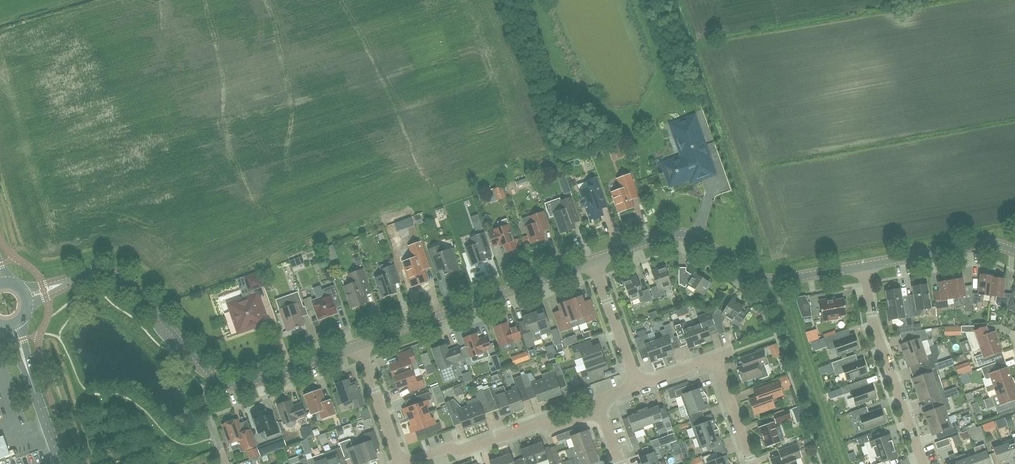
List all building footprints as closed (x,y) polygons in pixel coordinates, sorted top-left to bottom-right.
[(691,182),(715,174),(694,116),(671,124),(682,155),(665,161),(664,156),(654,160),(659,174),(665,172),(670,185),(690,178),(691,182)] [(618,178),(621,189),(612,192),(620,212),(633,207),(631,200),(638,197),(635,188),(630,174),(618,178)] [(533,182),(531,176),(515,182),(517,187),(533,182)] [(602,217),(603,214),(601,208),(607,206),(597,177),(590,179),(592,186),(579,191),(583,200),(581,201),(583,206),(585,205),(589,218),(593,221),(596,220),(599,219),(602,217)] [(491,203),(498,201),(506,198),(502,186),(494,189),(487,192),(491,203)] [(555,216),(561,233),(575,228),(573,223),(580,221),(571,197),(561,201),(560,198),(544,203),(549,218),(555,216)] [(543,211),(530,216),(533,224),(525,226),(531,243),(545,239),(542,231),(549,228),(543,211)] [(483,229),(477,214),(470,216),(475,232),(483,229)] [(489,233),(493,246),(500,243),(500,245),(505,244),(507,252),(517,248),(514,240),(513,240),(508,224),(495,229),(495,231),(489,233)] [(482,252),(490,249),(484,233),(471,237),(474,245),(466,248),(472,264),(485,260),(482,252)] [(423,270),(430,268),(421,242),(413,245),(409,246),(414,258),(403,262),(412,286),(427,281),(423,270)] [(459,269),(452,248),(444,251),(441,245),(428,249),(434,264),(437,272),(443,270),(445,274),(459,269)] [(381,276),(376,278),(382,295),(389,293),(389,294),(396,292),(393,285),(400,282),(398,277),(394,265),(380,270),(381,276)] [(652,271),(657,286),(650,288),(654,299),(662,297),(661,296),(666,294),(664,288),(671,285),(665,267),(652,271)] [(687,284),(704,295),(711,283),(694,272),(693,275),(686,271),(686,267),(679,267),(679,285),(681,285),(685,287),(687,284)] [(371,292),(362,269),(349,274),(352,283),(345,286),(352,307),(367,302),(364,295),(371,292)] [(259,271),(244,277),(249,291),(254,289),(264,286),(259,271)] [(972,304),(978,304),(978,302),(983,303),(984,295),(990,296),(993,276),(992,276),(992,274),(982,273),(982,275),(981,275),(979,294),(972,293),(972,298),(972,304)] [(997,296),(996,303),(998,305),(1001,306),(1001,307),(1007,308),(1011,297),(1012,294),(1003,293),(1004,279),(1002,279),(1002,278),(998,277),(997,278),(993,278),(993,276),(990,296),(997,296)] [(624,281),(631,300),(639,297),(641,303),(645,301),(646,303),(653,300),(649,289),(642,291),(637,277),(624,281)] [(954,298),(960,297),(961,305),(966,304),(966,312),(972,312),(972,304),(972,298),(966,298),(962,278),(959,279),(958,278),(954,278),(953,280),(951,280),(954,298)] [(940,290),(934,291),(937,309),(948,307),(946,299),(954,298),(951,280),(947,281),(946,280),(942,280),(941,282),(939,282),(940,290)] [(916,303),(909,304),(911,317),(924,315),(923,309),(930,308),(926,284),(913,287),(916,303)] [(332,297),(337,295),(334,285),(322,290),(324,296),(312,300),(311,297),(307,298),(311,309),(314,311),(316,311),(319,319),(337,313),(332,297)] [(899,319),(911,317),(909,304),(902,305),(900,289),(887,291),(890,310),(888,311),(888,310),(889,320),(890,319),(899,317),(899,319)] [(304,325),(298,309),(304,307),(298,292),(285,296),(289,306),(280,309),(288,330),(304,325)] [(229,304),(235,322),(237,321),(241,331),(265,322),(260,309),(262,309),(256,294),(243,299),(229,304)] [(583,316),(585,322),(597,318),(593,308),(590,300),(583,302),(581,296),(578,297),(577,296),(573,297),(572,299),(570,300),(577,319),(583,316)] [(1011,297),(1007,308),(1014,312),(1014,299),(1011,297)] [(726,317),(733,322),(739,326),(747,313),(741,309),(744,305),(733,298),(723,312),(718,308),(712,316),(714,321),(718,332),(719,335),(726,333),(722,323),(726,317)] [(844,300),(844,299),(828,302),(827,299),(819,301),(823,321),(831,319),(830,317),(846,314),(845,307),(847,306),(846,299),(844,300)] [(554,312),(561,331),(572,327),(570,321),(577,319),(570,300),(567,301),(566,300),(562,301),(561,303),(559,304),(561,310),(554,312)] [(809,307),(799,309),(802,318),(803,318),(811,316),(809,307)] [(551,331),(551,330),(544,309),(533,313),(541,335),(546,334),(547,335),(552,333),(551,331)] [(524,320),(517,323),(527,348),(535,345),(534,342),(542,339),(541,335),(533,313),(532,314),(531,312),(530,311),(524,314),(523,314),(524,316),(523,317),(524,320)] [(700,323),(694,325),(700,344),(712,340),(710,334),(718,332),(714,321),(712,316),(712,317),(711,313),(703,315),(698,317),(700,323)] [(687,327),(685,322),(680,323),(680,322),(674,324),(678,335),(676,336),(680,347),(688,344),(689,348),(700,344),(694,325),(687,327)] [(513,341),(521,337),(517,325),(508,329),(506,323),(494,327),(501,346),(513,341)] [(663,336),(656,339),(663,357),(674,353),(669,339),(674,337),(670,324),(664,326),(665,329),(661,331),(663,336)] [(972,351),(980,348),(999,341),(995,331),(989,333),(987,325),(974,330),(974,332),(965,332),(972,351)] [(552,333),(556,346),(562,343),(557,328),(551,330),(551,331),(552,333)] [(821,329),(810,331),(813,342),(823,340),(821,329)] [(900,344),(904,356),(929,347),(927,340),(928,339),(925,329),(909,332),(912,340),(900,344)] [(491,348),(487,336),(478,339),(476,333),(464,338),(471,356),(472,361),(474,362),(478,360),(479,358),(477,354),(483,352),(482,351),(491,348)] [(837,333),(824,337),(828,350),(835,347),(838,355),(858,348),(856,342),(858,341),(855,335),(854,335),(854,334),(839,339),(837,333)] [(663,357),(656,339),(649,341),(647,334),(635,338),(639,350),(646,347),(651,362),(663,357)] [(582,356),(584,363),(603,356),(599,345),(593,347),(591,341),(572,347),(576,359),(582,356)] [(1003,352),(999,341),(980,348),(982,354),(975,357),(978,367),(993,361),(991,356),(1003,352)] [(769,346),(773,358),(780,355),(776,343),(769,346)] [(419,355),(431,353),(430,344),(418,345),(419,355)] [(442,375),(455,370),(457,370),(454,362),(462,359),(458,347),(447,351),(445,345),(433,349),(440,368),(442,375)] [(950,345),(942,348),(945,355),(953,352),(950,345)] [(935,364),(931,353),(929,347),(904,356),(908,367),(921,363),(923,368),(935,364)] [(418,368),(412,350),(396,355),(399,362),(390,365),(394,376),(418,368)] [(743,381),(754,377),(755,381),(769,376),(764,364),(767,363),(763,351),(740,359),(743,366),(738,367),(743,381)] [(527,353),(512,358),(514,364),(529,359),(527,353)] [(607,368),(603,356),(584,363),(587,370),(581,372),(585,383),(603,377),(601,370),(607,368)] [(846,358),(832,363),(836,375),(844,372),(847,380),(867,372),(865,366),(867,366),(864,360),(863,360),(862,359),(848,364),(846,358)] [(563,374),(559,362),(553,364),(555,369),(542,374),(550,397),(561,393),(555,375),(557,375),(557,376),(563,374)] [(1008,367),(996,371),(993,363),(981,368),(985,378),(987,379),(991,378),(993,384),(1012,377),(1008,367)] [(912,378),(916,390),(935,383),(941,381),(935,364),(923,368),(925,374),(912,378)] [(974,364),(960,368),(963,376),(977,372),(974,364)] [(407,384),(409,391),(425,386),(418,368),(394,376),(398,388),(407,384)] [(525,387),(531,385),(527,373),(521,375),(525,387)] [(550,397),(542,374),(543,379),(532,383),(539,401),(550,397)] [(520,390),(525,387),(521,375),(515,377),(520,390)] [(985,387),(987,392),(995,390),(997,395),(1014,388),(1014,386),(1012,377),(993,384),(985,387)] [(348,380),(336,384),(339,391),(334,393),(338,404),(353,399),(356,408),(364,405),(356,382),(350,384),(348,380)] [(750,399),(755,414),(774,407),(771,397),(782,393),(778,381),(764,386),(753,390),(756,397),(750,399)] [(941,381),(935,383),(916,390),(920,401),(924,400),(926,406),(935,403),(935,402),(947,398),(943,387),(941,381)] [(855,382),(842,387),(844,394),(851,391),(856,405),(876,397),(874,391),(876,391),(873,385),(872,385),(871,384),(857,389),(855,382)] [(684,405),(708,397),(707,396),(706,395),(705,393),(704,391),(702,387),(692,391),(690,385),(675,390),(677,396),(681,395),(684,405)] [(511,411),(512,411),(506,392),(504,386),(495,389),(497,396),(495,396),(502,416),(503,417),(511,414),(512,413),(511,411)] [(493,399),(489,387),(483,389),(488,401),(493,399)] [(524,408),(517,388),(506,392),(512,411),(513,411),(514,412),(516,413),(523,410),(524,408)] [(991,397),(997,413),(1009,408),(1007,403),(1014,400),(1014,388),(997,395),(991,397)] [(325,402),(320,389),(305,395),(312,414),(320,411),(322,418),(335,414),(330,400),(325,402)] [(480,404),(488,401),(483,389),(478,391),(474,392),(476,398),(466,402),(468,406),(475,424),(486,420),(480,404)] [(833,391),(827,393),(830,399),(835,397),(833,391)] [(971,392),(965,394),(968,403),(974,401),(971,392)] [(408,414),(410,420),(429,413),(427,407),(429,407),(427,401),(432,399),(430,393),(416,398),(418,404),(403,409),(405,415),(408,414)] [(699,412),(710,408),(708,403),(708,401),(708,399),(708,397),(684,405),(690,421),(701,417),(699,412)] [(928,424),(948,417),(945,411),(951,409),(947,398),(935,402),(937,408),(924,412),(928,424)] [(296,423),(296,419),(297,419),(296,418),(305,415),(301,403),(292,406),(290,400),(278,405),(285,423),(287,426),(291,427),(294,426),(296,423)] [(451,400),(446,402),(450,414),(456,412),(451,400)] [(977,401),(970,404),(974,414),(980,412),(977,401)] [(652,405),(647,406),(656,430),(666,427),(667,430),(672,428),(664,405),(659,407),(658,406),(653,408),(652,405)] [(464,428),(475,424),(468,406),(457,410),(464,428)] [(637,410),(644,429),(643,426),(653,423),(655,430),(656,430),(647,406),(647,407),(638,411),(637,410)] [(864,407),(850,412),(853,419),(860,416),(865,429),(885,422),(883,416),(884,416),(882,410),(881,410),(880,409),(866,414),(864,407)] [(268,436),(279,432),(272,413),(266,415),(264,410),(252,414),(259,433),(265,430),(268,436)] [(628,417),(632,427),(626,429),(629,437),(635,435),(634,432),(644,429),(637,410),(632,412),(634,415),(628,417)] [(791,417),(789,410),(774,415),(776,423),(791,417)] [(431,418),(429,413),(410,420),(412,425),(409,426),(411,432),(426,427),(428,432),(442,427),(440,422),(435,423),(433,418),(431,418)] [(701,417),(690,421),(696,437),(719,429),(718,427),(717,425),(715,423),(714,419),(713,419),(703,423),(701,417)] [(947,436),(961,431),(957,421),(950,424),(948,417),(928,424),(932,435),(945,431),(947,436)] [(229,443),(237,440),(240,443),(243,442),(245,449),(254,446),(249,432),(243,435),(237,419),(236,420),(234,418),(230,420),(229,422),(223,424),(229,443)] [(1004,418),(995,421),(998,428),(1007,425),(1004,418)] [(773,422),(760,427),(767,446),(780,441),(784,440),(779,426),(775,428),(773,422)] [(571,436),(575,446),(591,440),(592,439),(593,438),(590,430),(589,429),(571,436)] [(719,429),(696,437),(702,453),(717,448),(715,442),(721,440),(720,436),(720,434),(720,431),(719,429)] [(366,442),(359,444),(366,462),(377,458),(373,445),(378,443),(374,430),(363,434),(366,442)] [(558,442),(570,438),(569,437),(567,431),(555,436),(558,442)] [(324,433),(318,435),(320,442),(321,445),(328,443),(327,440),(324,433)] [(871,433),(856,438),(858,446),(865,443),(869,454),(874,452),(893,446),(889,434),(873,440),(871,433)] [(20,458),(18,451),(13,452),(8,434),(0,436),(0,463),(20,458)] [(674,434),(659,440),(661,446),(676,440),(674,434)] [(1009,462),(1010,462),(1009,461),(1014,459),(1014,446),(1012,439),(1003,443),(1009,462)] [(591,440),(575,446),(570,448),(574,458),(595,451),(591,440)] [(359,444),(347,448),(345,441),(339,443),(341,447),(344,456),(349,454),(353,463),(361,463),(366,462),(359,444)] [(553,456),(547,458),(541,441),(531,444),(537,463),(538,463),(555,463),(553,456)] [(1003,443),(993,446),(998,462),(1004,460),(1005,463),(1009,462),(1003,443)] [(531,444),(520,448),(526,463),(538,463),(537,463),(531,444)] [(773,463),(797,463),(795,457),(801,454),(797,444),(778,451),(780,457),(771,460),(773,463)] [(984,444),(974,448),(976,455),(980,463),(991,463),(984,444)] [(306,455),(312,453),(310,446),(303,448),(306,455)] [(869,454),(872,463),(891,463),(889,460),(897,457),(893,446),(874,452),(869,454)] [(324,453),(326,458),(328,463),(340,463),(338,459),(344,457),(344,456),(341,447),(324,453)] [(259,456),(256,448),(245,452),(248,460),(259,456)] [(574,458),(572,459),(574,463),(590,463),(599,461),(595,451),(574,458)] [(659,461),(655,451),(640,457),(642,462),(638,463),(639,463),(652,463),(659,461)] [(324,453),(307,459),(309,463),(328,463),(326,458),(324,453)] [(705,463),(731,463),(731,462),(729,461),(728,459),(727,455),(716,458),(714,453),(703,457),(705,463)] [(946,463),(958,463),(954,453),(949,455),(951,461),(946,463)] [(954,453),(958,463),(969,463),(967,458),(966,458),(965,454),(955,457),(954,453)] [(511,454),(500,457),(503,463),(514,463),(511,454)] [(561,462),(558,454),(553,456),(555,463),(557,463),(561,462)] [(969,463),(980,463),(976,455),(967,458),(969,463)]
